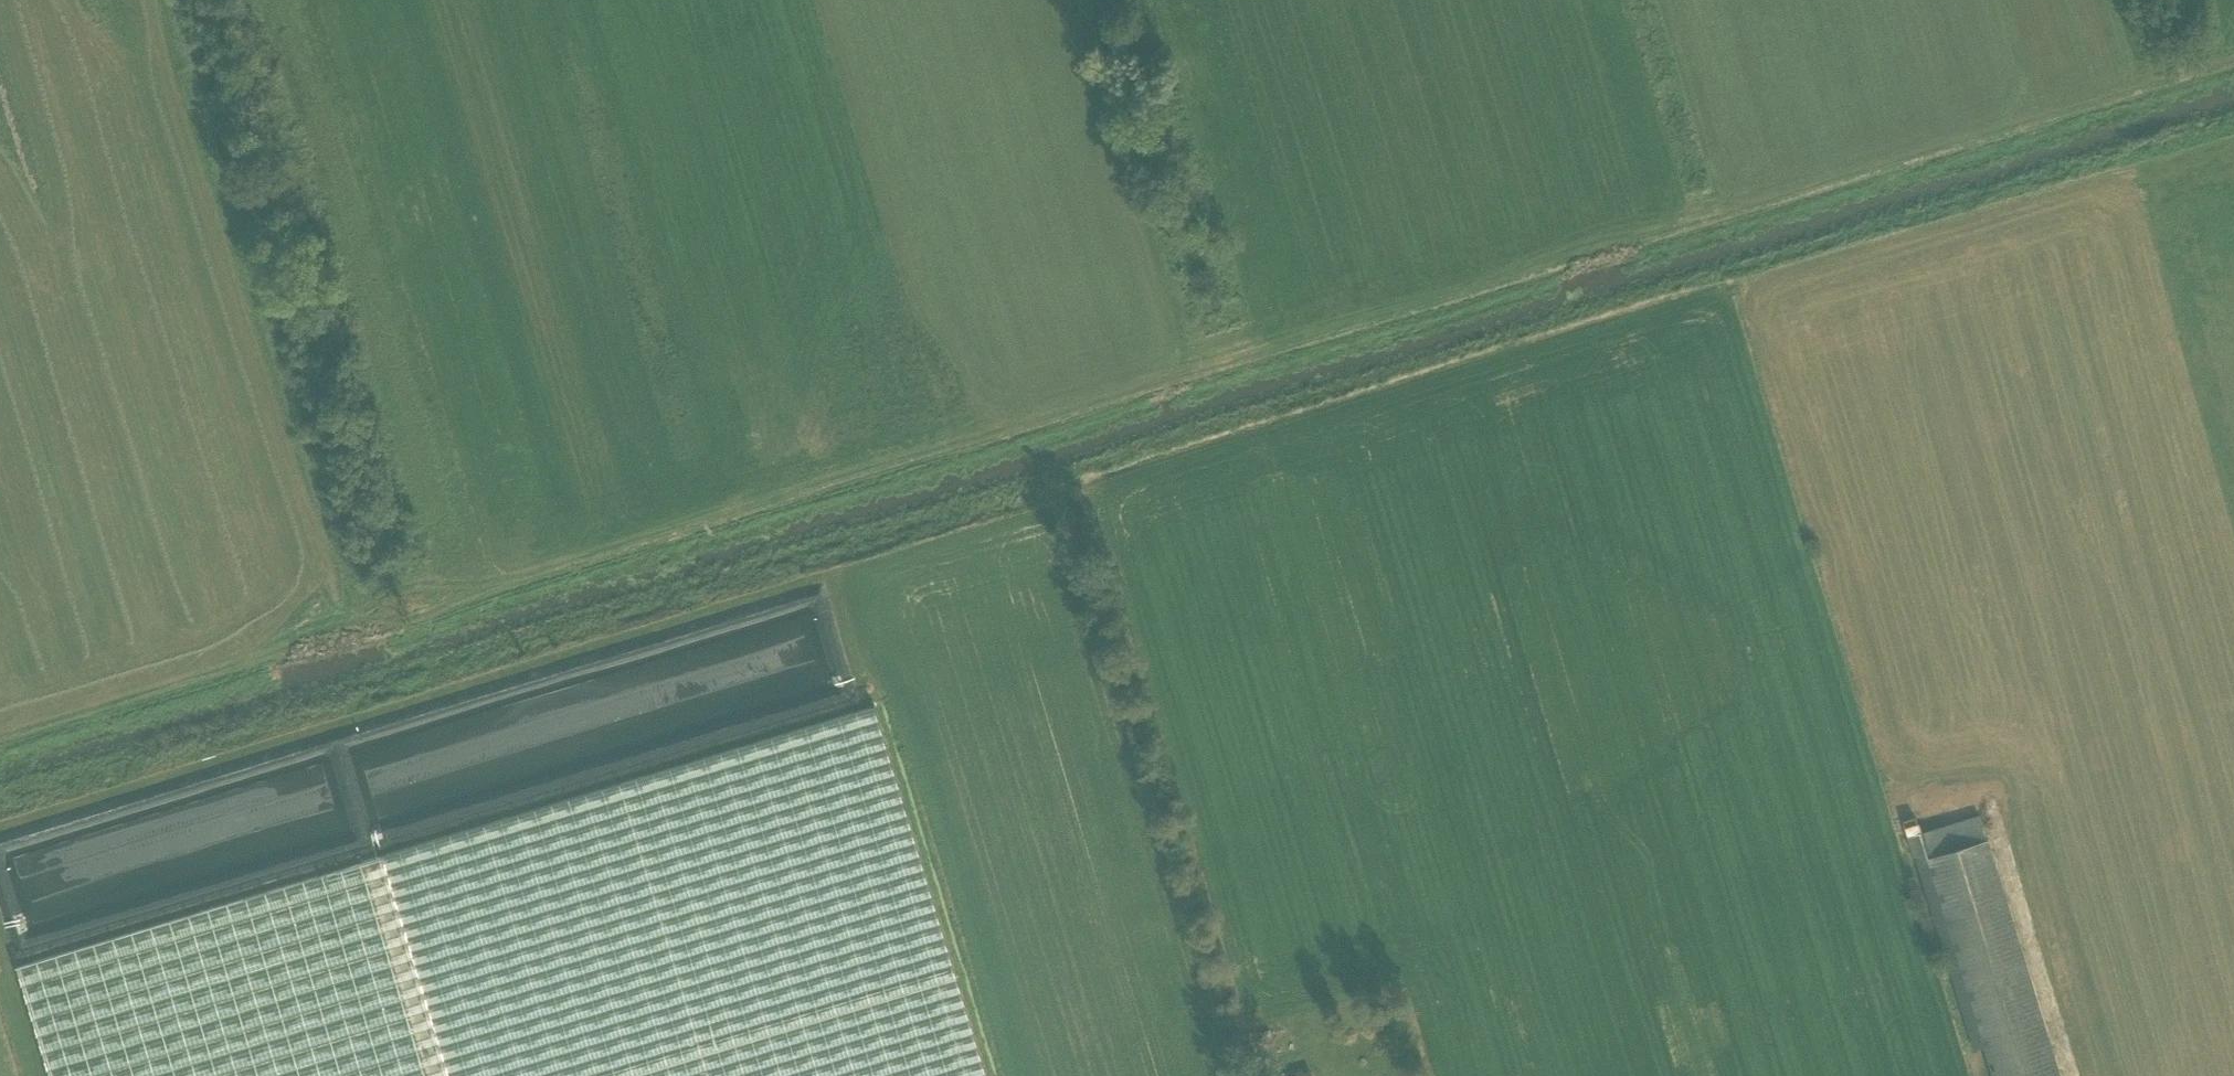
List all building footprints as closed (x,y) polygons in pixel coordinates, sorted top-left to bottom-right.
[(873,703),(18,962),(53,1075),(986,1075),(873,703)] [(1988,841),(1990,840),(1982,815),(1922,834),(1929,859),(1928,859),(1994,1075),(2059,1075),(1988,841)] [(379,843),(412,829),(409,821),(375,834),(379,843)]
